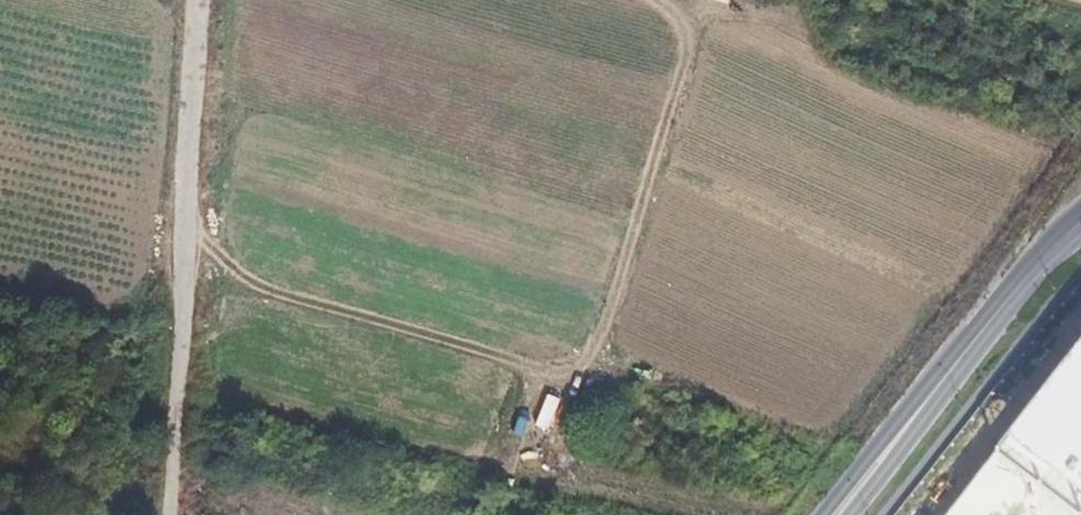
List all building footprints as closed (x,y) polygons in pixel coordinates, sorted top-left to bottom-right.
[(950,514),(1080,514),(1080,343),(950,514)]
